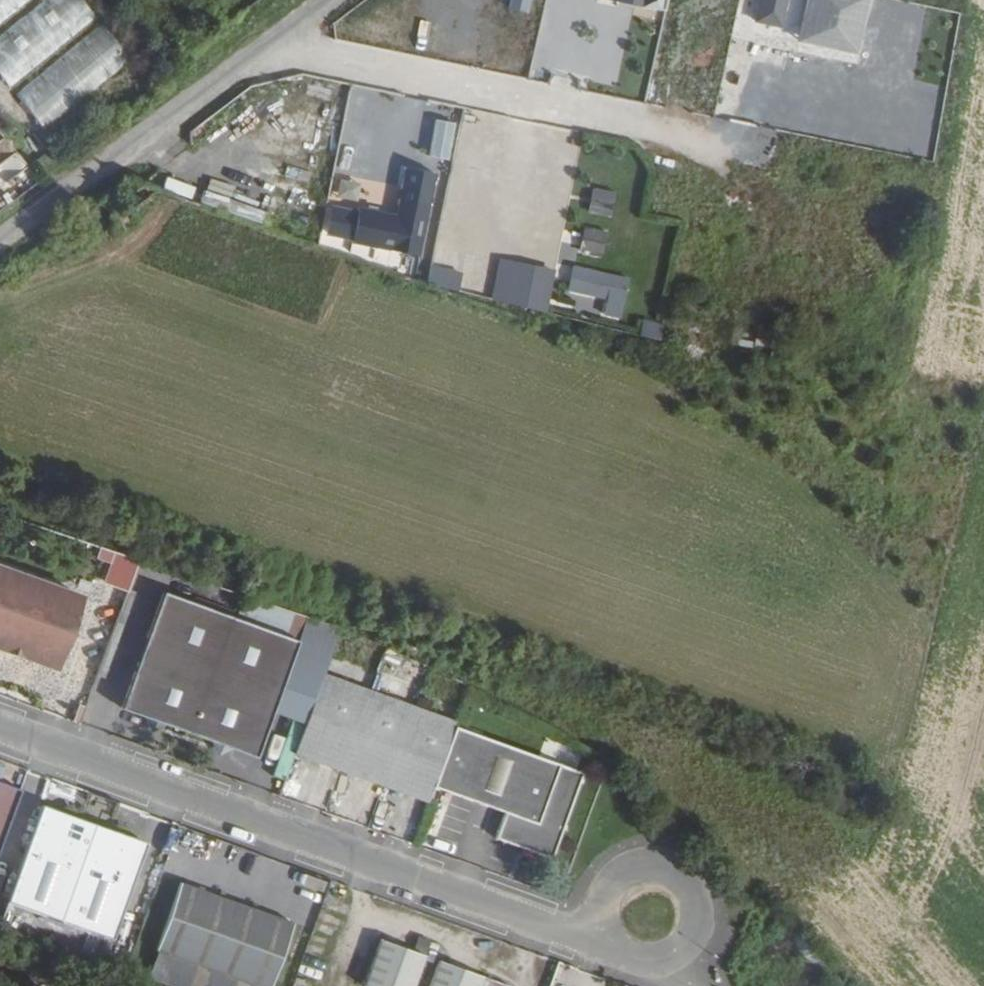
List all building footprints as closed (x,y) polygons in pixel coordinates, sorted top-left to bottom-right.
[(92,0),(41,0),(0,33),(0,56),(15,74),(97,7),(92,0)] [(18,0),(0,0),(0,15),(18,0)] [(508,10),(527,14),(531,0),(510,0),(508,10)] [(132,49),(106,18),(23,85),(49,117),(132,49)] [(455,124),(435,120),(427,157),(447,161),(455,124)] [(263,124),(262,138),(325,146),(327,132),(263,124)] [(741,126),(740,163),(769,163),(770,126),(741,126)] [(298,185),(239,163),(228,196),(297,220),(301,210),(291,206),(298,185)] [(442,170),(413,163),(402,212),(364,203),(363,208),(338,203),(332,227),(357,233),(356,237),(423,252),(442,170)] [(614,193),(591,189),(587,213),(610,217),(614,193)] [(607,233),(584,228),(579,254),(601,259),(607,233)] [(517,273),(555,281),(558,271),(507,260),(498,299),(510,302),(517,273)] [(436,264),(432,279),(463,288),(467,271),(436,264)] [(629,278),(574,266),(568,292),(606,300),(603,315),(621,318),(629,278)] [(517,273),(510,302),(549,311),(555,281),(517,273)] [(631,336),(656,338),(657,323),(633,320),(631,336)] [(130,589),(140,560),(114,552),(104,581),(130,589)] [(0,561),(0,641),(52,659),(78,589),(0,561)] [(164,603),(121,718),(254,768),(297,653),(164,603)] [(343,624),(312,613),(297,653),(271,723),(299,734),(329,658),(343,624)] [(299,734),(295,743),(428,796),(462,712),(329,658),(299,734)] [(460,717),(436,776),(507,805),(497,830),(553,853),(587,768),(531,745),(460,717)] [(117,830),(40,803),(6,897),(83,925),(117,830)] [(180,880),(155,947),(263,985),(269,985),(292,921),(180,880)] [(33,924),(50,931),(55,918),(14,901),(8,916),(32,926),(33,924)] [(377,935),(358,985),(408,985),(421,951),(377,935)] [(479,972),(435,956),(424,985),(474,985),(479,972)]
